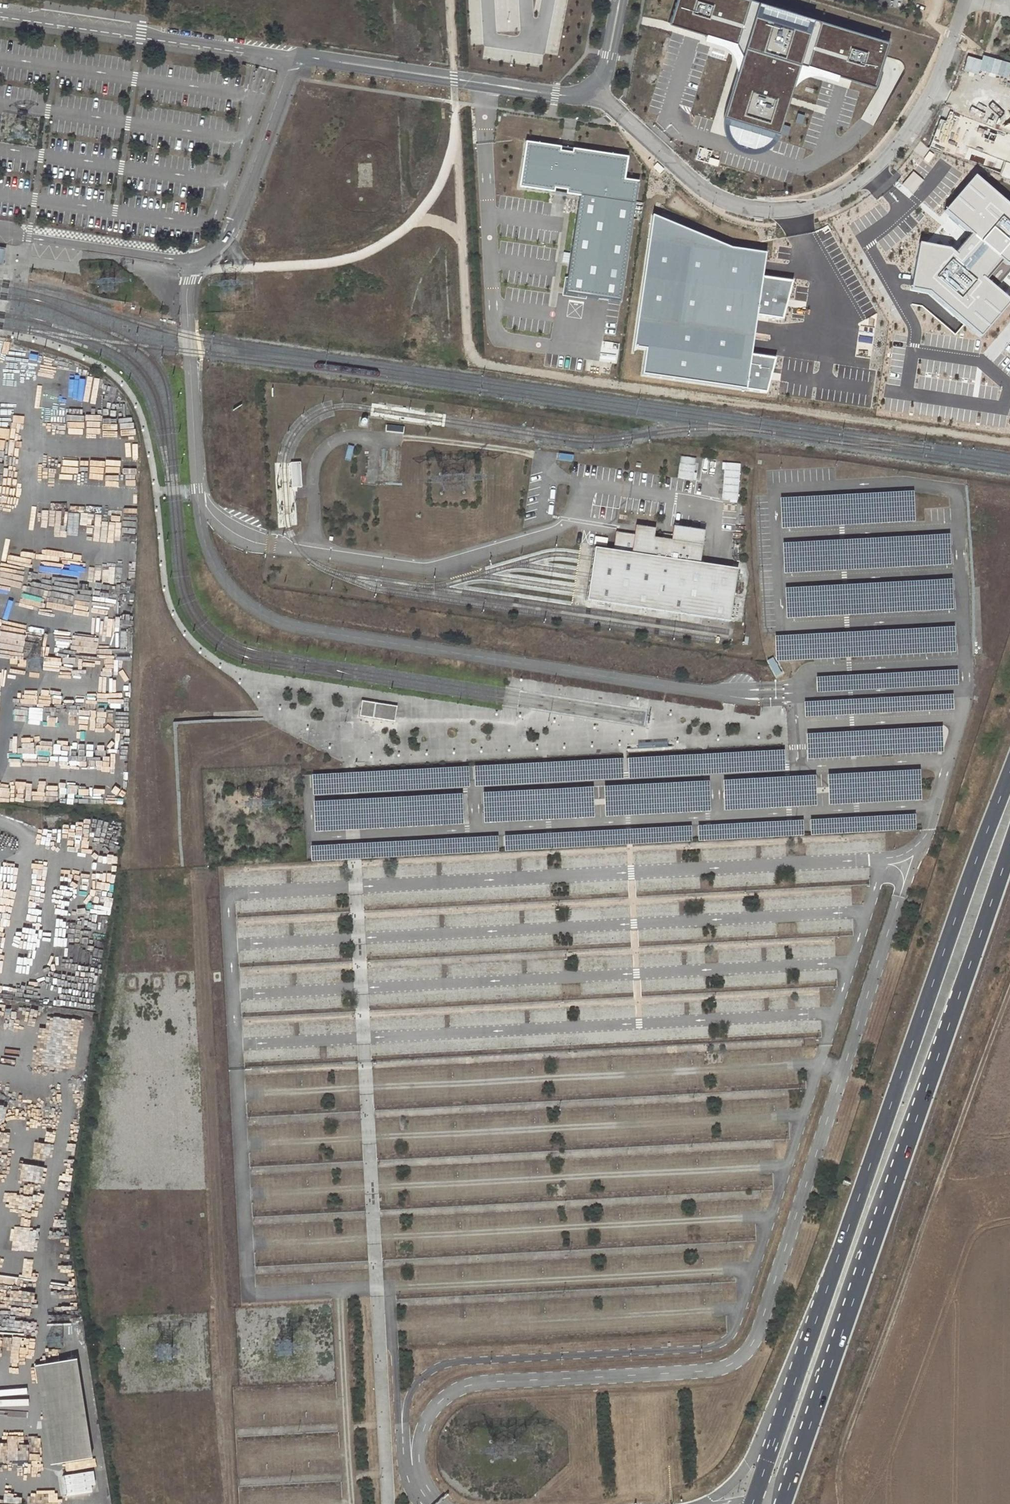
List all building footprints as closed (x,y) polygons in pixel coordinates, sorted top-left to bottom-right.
[(762,2),(757,0),(674,0),(667,24),(734,45),(740,55),(748,50),(748,49),(762,2)] [(748,49),(792,62),(807,15),(762,2),(748,49)] [(887,40),(807,15),(792,62),(873,88),(887,40)] [(708,56),(722,60),(724,51),(710,47),(708,56)] [(748,50),(740,55),(744,63),(721,136),(766,150),(792,62),(748,49),(748,50)] [(560,148),(525,143),(521,172),(528,173),(525,189),(553,193),(554,189),(566,191),(565,195),(579,197),(565,289),(585,292),(584,297),(619,302),(637,182),(623,180),(627,158),(572,150),(571,153),(560,152),(560,148)] [(663,170),(656,164),(652,168),(659,174),(663,170)] [(913,287),(930,291),(983,336),(1009,303),(1009,298),(998,288),(1009,273),(1009,201),(977,173),(946,210),(974,233),(958,253),(951,247),(920,241),(913,287)] [(733,250),(655,217),(634,349),(649,352),(645,376),(748,392),(753,357),(759,316),(764,279),(767,255),(733,250)] [(47,247),(32,245),(30,256),(45,258),(47,247)] [(793,284),(764,279),(759,316),(784,320),(793,284)] [(776,361),(753,357),(748,392),(768,395),(776,361)] [(46,383),(45,396),(60,397),(61,385),(46,383)] [(43,413),(54,414),(55,399),(44,399),(43,413)] [(342,460),(348,462),(352,447),(346,445),(342,460)] [(571,461),(572,455),(557,453),(556,460),(571,461)] [(678,456),(675,478),(693,481),(696,458),(678,456)] [(298,462),(287,463),(288,489),(300,488),(298,462)] [(738,502),(738,463),(721,463),(721,502),(738,502)] [(15,507),(0,506),(0,521),(13,522),(15,507)] [(616,532),(613,551),(700,564),(705,533),(673,528),(671,542),(654,539),(655,530),(635,527),(634,535),(616,532)] [(729,622),(737,569),(700,564),(613,551),(594,548),(592,559),(590,575),(587,592),(586,600),(729,622)] [(20,636),(0,635),(0,656),(18,658),(20,636)] [(23,640),(23,673),(51,673),(51,663),(41,663),(41,659),(66,659),(66,640),(23,640)] [(360,702),(357,717),(393,722),(395,707),(360,702)] [(66,758),(66,741),(50,741),(50,755),(57,755),(57,769),(86,769),(86,752),(75,752),(75,757),(66,758)] [(40,1179),(41,1164),(18,1162),(17,1177),(40,1179)] [(23,1227),(0,1222),(0,1235),(20,1239),(23,1227)] [(11,1248),(11,1263),(30,1263),(30,1248),(11,1248)] [(70,1361),(30,1367),(46,1467),(86,1461),(70,1361)] [(0,1454),(0,1464),(10,1464),(10,1468),(31,1468),(30,1454),(0,1454)] [(60,1476),(61,1496),(92,1494),(91,1474),(60,1476)]
